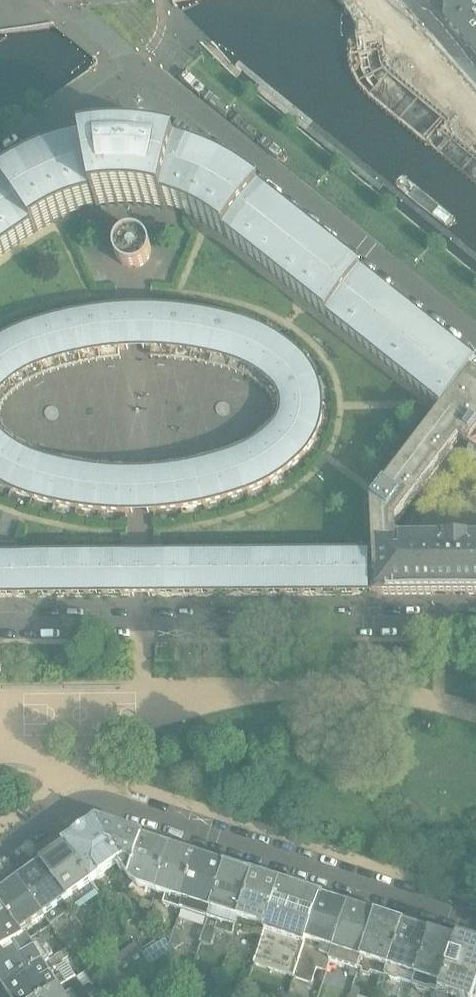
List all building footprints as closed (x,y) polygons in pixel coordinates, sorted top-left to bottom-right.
[(449,13),(448,24),(475,56),(475,0),(463,0),(449,13)] [(185,209),(203,162),(196,160),(189,157),(179,155),(171,153),(163,152),(157,150),(152,150),(148,149),(140,149),(125,148),(122,148),(107,149),(88,152),(87,152),(76,154),(69,156),(62,158),(77,206),(76,206),(78,211),(79,210),(79,211),(84,210),(89,209),(96,207),(97,209),(106,208),(116,207),(125,207),(134,207),(141,207),(150,208),(156,209),(165,211),(166,209),(173,211),(178,213),(183,214),(183,213),(184,214),(186,209),(185,209)] [(5,240),(17,231),(20,236),(31,228),(28,224),(45,215),(47,219),(59,213),(58,209),(72,203),(73,207),(76,206),(77,206),(62,158),(45,164),(28,172),(12,181),(2,187),(0,189),(0,249),(8,244),(5,240)] [(384,293),(261,195),(257,193),(245,184),(239,180),(229,174),(212,166),(203,162),(185,209),(186,209),(188,210),(189,207),(203,214),(201,217),(212,224),(215,220),(230,230),(228,233),(239,242),(242,238),(267,258),(264,262),(282,277),(285,272),(297,281),(294,286),(310,299),(314,294),(325,303),(322,308),(340,323),(344,318),(369,338),(366,343),(384,357),(388,353),(412,372),(409,377),(428,391),(429,390),(447,404),(475,367),(475,366),(384,293)] [(152,248),(151,243),(148,238),(145,234),(140,231),(135,230),(130,230),(125,232),(120,235),(117,240),(115,245),(115,250),(116,255),(119,260),(120,261),(124,264),(129,266),(135,267),(140,265),(144,263),(148,258),(151,254),(152,248)] [(151,349),(152,309),(147,309),(136,310),(121,310),(116,310),(119,350),(123,349),(138,349),(146,349),(151,349)] [(171,350),(175,311),(167,310),(152,309),(151,349),(155,349),(155,348),(158,346),(162,346),(166,347),(167,349),(167,350),(171,350)] [(119,350),(116,310),(97,312),(93,313),(99,352),(103,352),(103,350),(104,349),(108,347),(111,347),(115,349),(115,350),(119,350)] [(191,353),(197,313),(184,311),(175,311),(171,350),(175,351),(175,349),(179,348),(183,348),(186,349),(188,351),(187,352),(191,353)] [(99,352),(93,313),(81,315),(71,317),(79,356),(83,355),(83,354),(84,352),(87,350),(91,350),(95,352),(95,353),(99,352)] [(211,356),(220,318),(217,317),(201,314),(197,313),(191,353),(195,353),(195,352),(199,351),(202,351),(206,353),(207,355),(211,356)] [(79,356),(71,317),(64,318),(49,323),(59,361),(63,359),(65,357),(68,355),(71,354),(75,355),(75,357),(79,356)] [(230,361),(241,324),(232,321),(220,318),(211,356),(215,357),(215,356),(219,355),(223,356),(226,357),(227,359),(227,360),(230,361)] [(59,361),(49,323),(34,328),(27,330),(41,367),(44,365),(43,364),(45,363),(48,360),(51,360),(55,361),(55,362),(59,361)] [(246,367),(263,332),(260,331),(247,325),(241,324),(230,361),(233,362),(234,361),(237,360),(240,361),(243,364),(244,365),(243,366),(246,367)] [(41,367),(27,330),(20,334),(7,340),(26,373),(28,372),(27,371),(28,369),(31,367),(34,366),(37,367),(37,368),(41,367)] [(260,375),(282,343),(273,337),(263,332),(246,367),(248,368),(249,367),(252,367),(255,368),(258,371),(258,373),(257,374),(260,375)] [(7,340),(0,344),(0,367),(12,382),(14,380),(13,379),(14,378),(16,375),(19,374),(22,374),(23,375),(26,373),(7,340)] [(272,385),(299,356),(294,351),(284,344),(282,343),(260,375),(262,377),(263,376),(266,376),(269,378),(271,381),(271,383),(270,384),(272,385)] [(317,376),(311,367),(303,359),(299,356),(272,385),(273,387),(274,386),(277,387),(279,389),(280,392),(280,393),(279,394),(279,395),(318,378),(317,376)] [(0,367),(0,392),(2,391),(1,390),(1,388),(3,385),(6,383),(9,383),(10,384),(12,382),(0,367)] [(460,440),(471,449),(471,448),(475,442),(475,367),(447,404),(380,493),(377,490),(371,497),(374,555),(375,595),(376,595),(376,594),(377,594),(377,595),(381,595),(398,595),(431,594),(475,594),(475,540),(467,540),(467,538),(463,538),(463,533),(457,533),(457,538),(446,538),(446,540),(409,540),(411,548),(398,548),(398,524),(460,440)] [(324,394),(321,385),(318,378),(279,395),(280,397),(281,396),(282,397),(284,399),(284,402),(283,405),(282,405),(282,407),(325,405),(325,403),(324,394)] [(323,423),(325,414),(325,405),(282,407),(282,409),(283,409),(284,409),(285,412),(284,415),(282,418),(281,417),(280,419),(318,433),(319,433),(323,423)] [(314,442),(318,433),(280,419),(279,420),(280,421),(281,422),(280,425),(278,427),(275,429),(275,428),(273,430),(302,456),(307,451),(314,442)] [(302,456),(273,430),(272,431),(273,432),(272,434),(271,437),(268,439),(264,439),(264,438),(262,440),(285,470),(290,467),(299,459),(302,456)] [(14,447),(11,445),(11,446),(7,446),(4,444),(3,441),(2,439),(3,438),(1,437),(0,438),(0,467),(14,447)] [(285,470),(262,440),(259,442),(260,443),(260,444),(258,447),(254,448),(251,448),(250,447),(248,449),(267,482),(279,475),(285,470)] [(28,455),(25,454),(25,455),(21,455),(18,454),(16,451),(15,449),(16,448),(14,447),(0,467),(0,484),(2,486),(11,490),(28,455)] [(267,482),(248,449),(246,450),(246,451),(245,453),(243,455),(240,456),(236,455),(236,454),(233,456),(246,492),(254,488),(267,482)] [(32,498),(43,461),(40,460),(40,461),(36,462),(33,461),(31,459),(30,457),(30,456),(28,455),(11,490),(15,492),(29,497),(32,498)] [(246,492),(233,456),(230,457),(230,458),(229,459),(226,461),(222,462),(218,461),(218,460),(214,461),(225,499),(240,494),(246,492)] [(53,504),(62,466),(58,465),(58,466),(54,467),(51,466),(47,464),(46,463),(46,462),(43,461),(32,498),(43,502),(53,504)] [(225,499),(214,461),(210,463),(209,465),(206,467),(202,468),(199,467),(198,465),(194,466),(203,505),(209,503),(225,499)] [(76,509),(82,469),(78,469),(78,470),(75,471),(71,471),(68,469),(66,467),(66,466),(62,466),(53,504),(59,506),(76,509)] [(203,505),(194,466),(191,467),(191,468),(189,470),(186,471),(182,472),(179,470),(178,469),(175,470),(180,509),(193,507),(203,505)] [(98,511),(102,472),(98,471),(98,473),(95,474),(91,474),(87,473),(86,471),(86,470),(82,469),(76,509),(91,511),(98,511)] [(180,509),(175,470),(171,470),(171,472),(169,473),(166,474),(162,475),(159,473),(158,472),(154,472),(157,512),(176,510),(180,509)] [(122,513),(123,473),(118,473),(118,474),(115,476),(111,476),(108,475),(106,473),(106,472),(102,472),(98,511),(108,512),(122,513)] [(157,512),(154,472),(150,472),(141,473),(127,473),(123,473),(122,513),(127,513),(142,512),(152,512),(157,512)] [(375,595),(374,555),(357,556),(357,595),(375,595)] [(195,596),(195,556),(177,557),(177,596),(195,596)] [(213,596),(213,556),(195,556),(195,596),(213,596)] [(231,596),(231,556),(213,556),(213,596),(231,596)] [(249,596),(249,556),(231,556),(231,596),(249,596)] [(267,596),(267,556),(249,556),(249,596),(267,596)] [(285,596),(285,556),(267,556),(267,596),(285,596)] [(303,595),(303,556),(285,556),(285,596),(303,595)] [(321,595),(321,556),(303,556),(303,595),(321,595)] [(339,595),(339,556),(321,556),(321,595),(339,595)] [(357,595),(357,556),(339,556),(339,595),(357,595)] [(33,597),(33,557),(15,558),(15,597),(33,597)] [(51,597),(51,557),(33,557),(33,597),(51,597)] [(69,597),(69,557),(51,557),(51,597),(69,597)] [(87,597),(87,557),(69,557),(69,597),(87,597)] [(105,597),(105,557),(87,557),(87,597),(105,597)] [(123,597),(123,557),(105,557),(105,597),(123,597)] [(141,596),(141,557),(123,557),(123,597),(141,596)] [(159,596),(159,557),(144,557),(141,557),(141,596),(144,596),(159,596)] [(177,596),(177,557),(159,557),(159,596),(177,596)] [(0,558),(0,565),(4,572),(4,597),(15,597),(15,558),(0,558)] [(173,644),(156,644),(156,662),(173,662),(173,644)] [(128,878),(143,838),(143,837),(97,821),(93,824),(121,863),(119,865),(128,878)] [(121,863),(93,824),(65,845),(66,846),(93,883),(119,865),(121,863)] [(154,892),(170,847),(143,838),(128,878),(129,879),(122,884),(126,890),(129,888),(133,883),(137,886),(154,892)] [(93,883),(66,846),(42,864),(68,900),(75,909),(99,892),(93,883)] [(183,901),(198,856),(170,847),(154,892),(156,892),(166,895),(163,905),(180,911),(183,901)] [(205,918),(223,865),(198,856),(183,901),(180,911),(195,915),(205,918)] [(68,900),(42,864),(18,881),(44,917),(68,900)] [(239,919),(252,874),(223,865),(205,918),(218,923),(215,931),(233,937),(236,927),(239,919)] [(265,928),(278,882),(252,874),(239,919),(236,927),(238,927),(240,931),(247,933),(251,932),(259,935),(259,936),(263,937),(265,928)] [(18,881),(0,894),(0,905),(21,934),(44,917),(18,881)] [(294,979),(321,896),(278,882),(265,928),(263,937),(259,936),(254,950),(258,951),(254,964),(294,977),(294,979)] [(330,962),(348,905),(322,897),(322,896),(321,896),(294,979),(311,984),(317,969),(327,972),(330,962)] [(0,905),(0,955),(25,939),(21,934),(0,905)] [(361,959),(376,914),(348,905),(330,962),(357,971),(361,959)] [(389,968),(403,923),(376,914),(361,959),(389,968)] [(416,977),(431,932),(403,923),(389,968),(415,976),(416,977)] [(184,944),(174,929),(170,944),(174,950),(184,944)] [(444,986),(460,941),(431,932),(416,977),(444,986)] [(44,962),(28,937),(25,939),(0,955),(0,981),(5,989),(44,962)] [(151,965),(174,950),(170,944),(165,938),(142,953),(150,964),(151,965)] [(460,941),(444,986),(441,996),(475,996),(475,946),(460,941)] [(142,953),(139,948),(135,943),(111,960),(125,981),(150,964),(142,953)] [(58,963),(69,956),(66,951),(55,958),(58,963)] [(190,976),(194,962),(187,959),(182,974),(190,976)] [(75,977),(66,962),(50,972),(44,962),(5,989),(11,996),(45,996),(75,977)] [(75,977),(45,996),(89,996),(75,977)]
